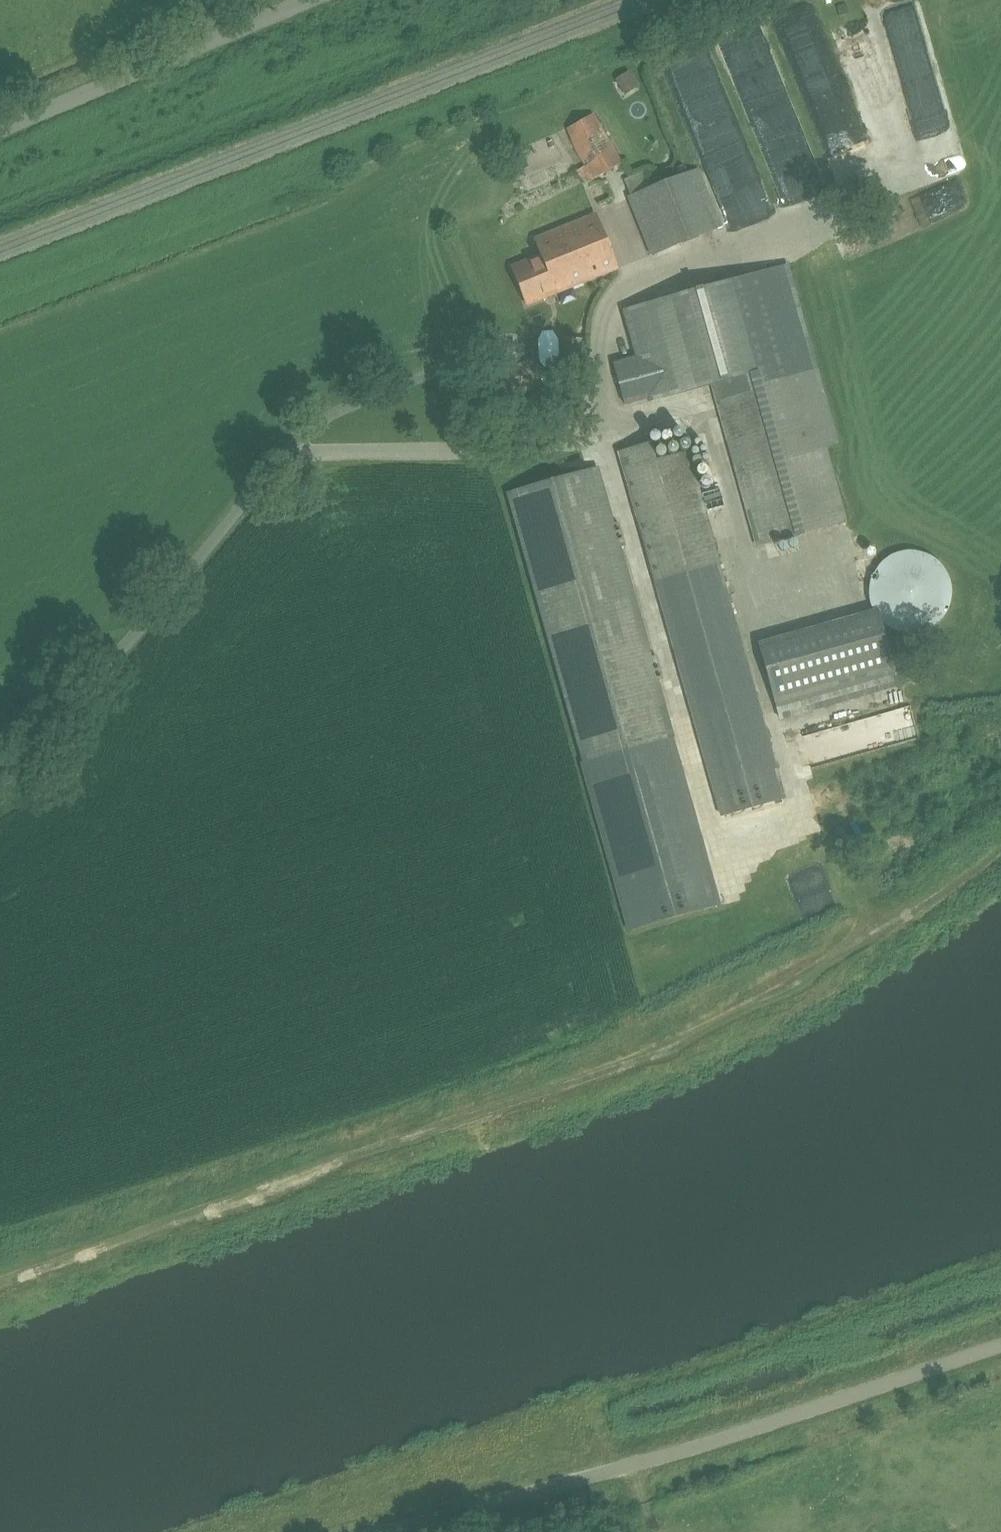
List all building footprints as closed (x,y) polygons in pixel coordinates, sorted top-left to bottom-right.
[(866,72),(869,126),(896,124),(892,70),(866,72)] [(821,93),(828,132),(845,129),(838,90),(821,93)] [(596,177),(621,162),(592,113),(567,127),(596,177)] [(721,226),(699,168),(629,196),(651,253),(721,226)] [(550,232),(572,286),(618,267),(596,213),(550,232)] [(572,286),(550,232),(535,238),(541,254),(511,266),(527,304),(572,286)] [(688,291),(714,385),(758,545),(846,520),(825,444),(837,441),(788,263),(688,291)] [(714,385),(688,291),(622,308),(635,355),(613,361),(625,404),(648,398),(648,401),(714,385)] [(584,338),(565,337),(564,362),(583,363),(584,338)] [(718,562),(687,451),(656,460),(651,441),(620,450),(656,580),(718,562)] [(565,476),(585,470),(582,459),(562,465),(565,476)] [(597,467),(507,492),(583,761),(673,736),(657,679),(663,678),(656,655),(651,656),(620,546),(625,544),(619,521),(613,523),(597,467)] [(715,509),(733,504),(726,483),(709,489),(715,509)] [(958,591),(958,590),(957,582),(955,573),(951,566),(945,558),(937,552),(930,549),(920,546),(911,546),(903,547),(896,550),(888,554),(881,560),(876,567),(873,574),(871,581),(870,592),(871,599),(874,609),(878,616),(885,623),(891,628),(899,632),(908,634),(916,634),(923,633),(932,630),(939,627),(945,621),(950,616),(955,607),(957,600),(958,591)] [(785,797),(718,562),(656,580),(722,815),(785,797)] [(872,612),(760,643),(781,719),(899,686),(882,623),(872,612)] [(720,903),(673,736),(583,761),(630,928),(720,903)]
